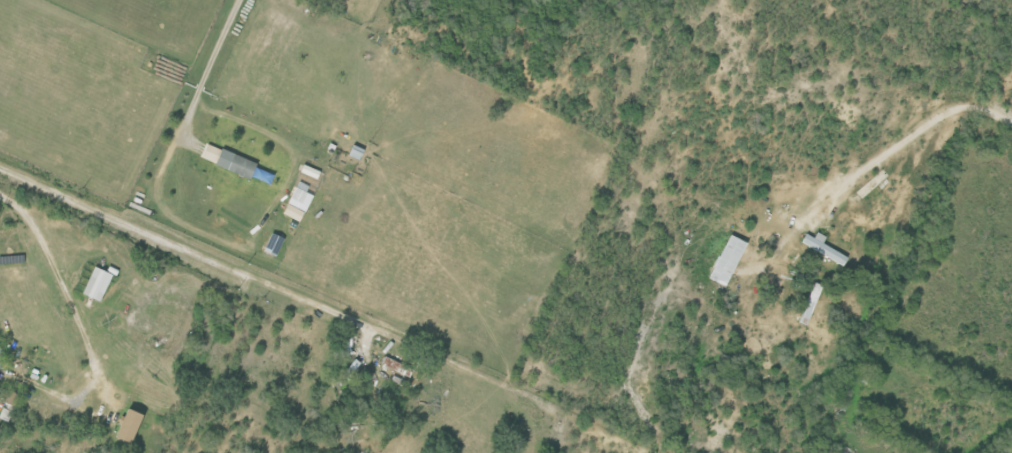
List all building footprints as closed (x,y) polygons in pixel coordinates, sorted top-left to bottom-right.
[(255,162),(205,143),(199,159),(248,178),(255,162)] [(305,192),(307,185),(294,180),(282,214),(300,221),(310,194),(305,192)] [(820,245),(824,236),(814,232),(812,237),(803,233),(798,245),(843,263),(846,255),(820,245)] [(724,286),(743,242),(726,234),(706,279),(724,286)] [(80,293),(98,301),(110,274),(92,266),(80,293)] [(342,371),(351,378),(361,364),(352,358),(342,371)] [(17,395),(7,390),(2,401),(13,405),(17,395)] [(2,408),(0,412),(0,418),(7,421),(11,412),(2,408)] [(139,414),(123,408),(112,436),(128,442),(139,414)]
